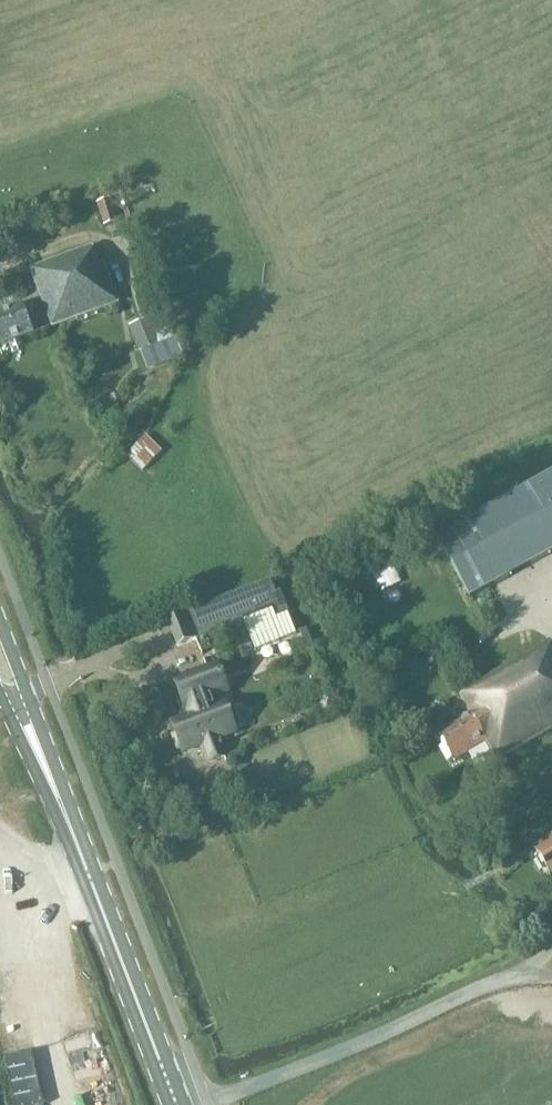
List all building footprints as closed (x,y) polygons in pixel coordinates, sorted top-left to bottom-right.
[(97,203),(105,226),(119,222),(112,199),(97,203)] [(34,272),(55,328),(118,304),(104,267),(99,267),(93,250),(34,272)] [(23,308),(0,316),(0,348),(33,336),(23,308)] [(168,342),(161,344),(150,318),(130,327),(140,353),(148,373),(177,361),(172,350),(181,346),(176,334),(166,338),(168,342)] [(102,400),(106,414),(118,410),(115,397),(102,400)] [(127,463),(139,477),(163,455),(147,438),(129,456),(132,458),(127,463)] [(437,539),(470,598),(551,553),(551,475),(437,539)] [(167,622),(178,648),(243,622),(255,652),(296,635),(280,594),(276,595),(270,580),(167,622)] [(473,713),(440,732),(457,760),(489,741),(500,759),(551,728),(551,642),(462,695),(473,713)] [(208,671),(176,683),(186,708),(188,707),(192,718),(173,725),(177,736),(174,738),(179,750),(182,749),(183,752),(201,745),(209,764),(226,757),(219,739),(235,732),(235,730),(240,729),(233,711),(228,713),(225,705),(217,708),(212,698),(227,692),(217,667),(208,671)] [(234,821),(244,813),(236,804),(226,812),(234,821)] [(551,872),(551,843),(539,850),(543,856),(541,860),(547,869),(550,869),(551,872)]
